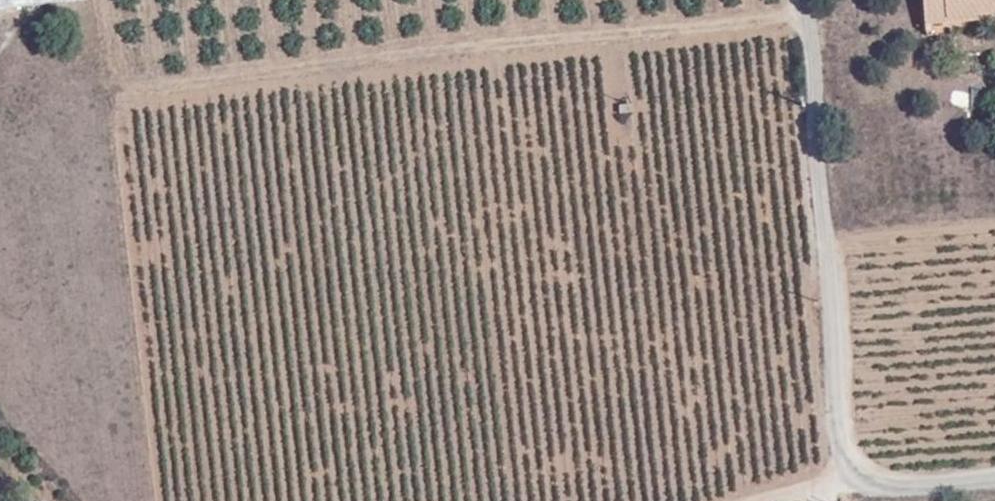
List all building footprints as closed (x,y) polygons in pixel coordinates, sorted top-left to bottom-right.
[(932,27),(955,25),(954,21),(986,17),(985,0),(929,0),(932,27)] [(994,17),(994,0),(985,0),(986,17),(994,17)] [(955,34),(986,31),(986,17),(954,21),(955,25),(932,27),(933,41),(956,39),(955,34)] [(986,31),(994,30),(994,17),(986,17),(986,31)]
